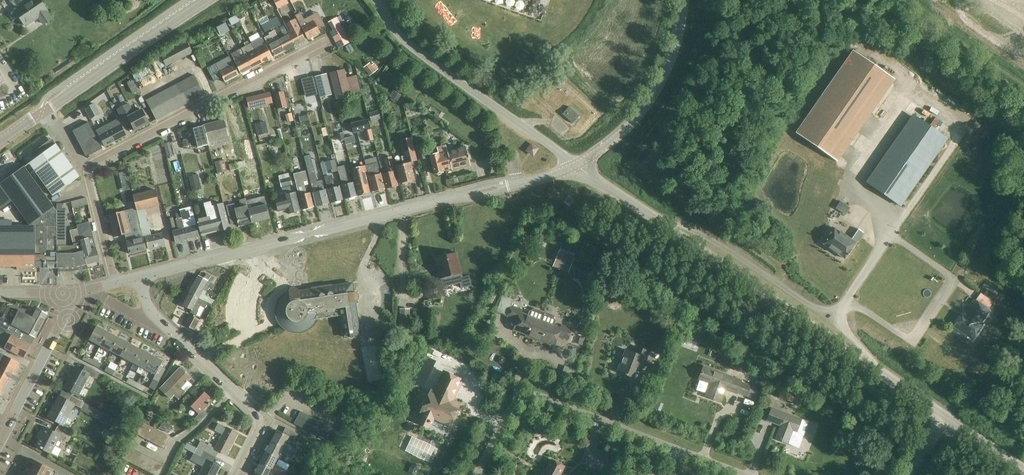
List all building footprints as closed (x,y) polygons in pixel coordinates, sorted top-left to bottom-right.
[(14,10),(25,26),(39,17),(43,24),(51,19),(46,12),(47,11),(40,0),(29,0),(14,10)] [(278,9),(288,3),(287,0),(273,0),(278,9)] [(300,12),(295,16),(308,39),(320,32),(318,28),(322,26),(316,15),(304,20),(300,12)] [(236,15),(228,19),(232,25),(239,21),(236,15)] [(269,21),(273,28),(280,24),(276,17),(269,21)] [(269,21),(265,23),(263,20),(259,22),(265,32),(273,28),(269,21)] [(289,34),(294,46),(305,40),(295,20),(284,25),(289,34)] [(294,46),(289,34),(284,25),(277,29),(278,31),(280,30),(284,37),(279,40),(278,40),(284,51),(294,46)] [(340,25),(329,31),(338,48),(349,43),(340,25)] [(278,40),(279,40),(274,30),(269,33),(269,35),(264,38),(274,57),(284,51),(278,40)] [(272,58),(264,42),(261,37),(255,41),(255,40),(250,42),(253,48),(261,63),(272,58)] [(223,43),(228,52),(233,49),(228,40),(223,43)] [(166,67),(193,53),(187,42),(155,59),(160,68),(165,65),(166,67)] [(261,63),(253,48),(250,42),(251,43),(241,49),(251,69),(261,63)] [(241,74),(251,69),(241,49),(231,54),(241,74)] [(853,50),(795,133),(837,162),(894,79),(853,50)] [(215,64),(207,68),(214,81),(222,77),(225,82),(239,75),(233,64),(229,56),(215,64)] [(136,70),(141,79),(156,70),(150,61),(136,70)] [(370,63),(364,67),(369,76),(375,71),(370,63)] [(344,69),(329,73),(336,99),(360,93),(356,75),(346,78),(344,69)] [(315,77),(320,97),(331,95),(326,74),(315,77)] [(146,100),(156,120),(204,94),(194,75),(146,100)] [(298,88),(304,86),(301,75),(295,76),(298,88)] [(130,88),(129,88),(132,94),(133,93),(138,91),(135,86),(135,85),(130,88)] [(396,103),(401,95),(393,90),(389,96),(391,97),(390,99),(396,103)] [(278,109),(287,107),(283,91),(274,94),(278,109)] [(269,93),(247,99),(249,107),(271,101),(269,93)] [(238,111),(244,110),(242,101),(236,103),(238,111)] [(90,118),(99,114),(93,103),(85,108),(90,118)] [(128,104),(116,110),(124,123),(129,120),(135,131),(149,123),(141,110),(134,114),(128,104)] [(569,106),(562,114),(572,123),(579,116),(569,106)] [(380,119),(380,117),(378,110),(368,113),(371,122),(380,119)] [(235,123),(233,111),(227,113),(229,124),(235,123)] [(912,116),(866,181),(900,205),(945,139),(912,116)] [(209,148),(230,142),(224,118),(203,124),(204,124),(192,127),(197,147),(208,144),(209,148)] [(935,118),(930,125),(934,127),(939,120),(935,118)] [(117,119),(96,130),(104,146),(126,135),(117,119)] [(366,119),(349,122),(351,131),(368,128),(366,119)] [(265,121),(254,123),(257,134),(268,132),(265,121)] [(85,156),(102,148),(88,122),(72,130),(85,156)] [(975,122),(972,127),(977,130),(980,126),(975,122)] [(364,131),(366,141),(374,139),(371,129),(364,131)] [(169,136),(170,142),(173,151),(177,150),(173,135),(169,136)] [(407,151),(414,150),(411,137),(404,139),(407,151)] [(25,167),(29,163),(53,196),(79,177),(65,157),(52,139),(32,154),(35,158),(25,166),(25,167)] [(173,154),(173,151),(170,142),(164,143),(167,155),(173,154)] [(418,159),(427,157),(423,144),(415,146),(418,159)] [(531,144),(527,151),(533,155),(537,149),(531,144)] [(465,148),(447,152),(445,145),(437,147),(438,153),(430,155),(434,174),(443,172),(442,170),(451,168),(451,169),(470,165),(465,148)] [(409,180),(414,179),(408,154),(401,156),(403,164),(396,166),(400,183),(402,182),(403,184),(409,182),(409,180)] [(386,188),(397,185),(394,171),(395,170),(391,156),(384,158),(388,172),(383,173),(386,188)] [(175,159),(168,161),(173,178),(180,176),(175,159)] [(237,169),(245,167),(244,160),(236,162),(237,169)] [(327,162),(330,173),(337,171),(334,160),(327,162)] [(228,164),(230,170),(237,169),(236,162),(228,164)] [(380,173),(379,167),(377,162),(365,165),(372,191),(384,188),(380,173)] [(345,198),(356,196),(352,182),(348,183),(344,165),(337,167),(338,173),(339,173),(341,184),(345,198)] [(369,192),(366,178),(368,177),(365,166),(352,170),(355,181),(358,195),(369,192)] [(56,211),(22,167),(0,183),(0,208),(11,200),(30,226),(0,226),(0,266),(17,266),(17,270),(33,270),(33,268),(39,268),(39,266),(39,255),(46,255),(46,239),(56,239),(56,211)] [(313,206),(310,192),(306,193),(303,181),(307,180),(305,170),(294,173),(303,209),(313,206)] [(317,206),(328,203),(325,189),(319,190),(315,171),(309,173),(317,206)] [(197,174),(188,177),(192,191),(201,189),(197,174)] [(331,202),(342,199),(339,185),(333,187),(331,176),(324,177),(327,188),(331,202)] [(292,185),(290,177),(280,180),(281,186),(282,189),(284,198),(276,200),(278,211),(287,209),(288,213),(300,210),(295,191),(291,192),(289,186),(292,185)] [(144,208),(158,204),(154,189),(133,194),(137,211),(136,211),(140,230),(141,229),(143,238),(145,237),(148,248),(165,244),(161,230),(158,231),(159,233),(151,235),(144,208)] [(270,218),(266,204),(264,197),(251,200),(249,195),(244,196),(245,198),(251,222),(270,218)] [(251,223),(251,222),(245,198),(239,200),(240,207),(235,208),(234,203),(226,205),(230,220),(237,218),(239,226),(251,223)] [(198,221),(196,222),(196,223),(198,222),(201,235),(217,231),(230,228),(223,203),(211,206),(210,201),(204,203),(207,216),(205,217),(197,218),(198,221)] [(86,264),(77,228),(69,230),(73,245),(66,245),(66,209),(62,209),(62,203),(56,203),(56,211),(56,239),(56,268),(71,268),(86,264)] [(180,212),(187,239),(199,236),(196,224),(191,207),(179,210),(180,212)] [(124,210),(108,214),(113,236),(124,233),(129,232),(124,210)] [(175,242),(187,239),(180,212),(175,213),(177,219),(176,219),(178,229),(172,230),(175,242)] [(169,228),(175,226),(172,217),(166,218),(169,228)] [(77,228),(86,264),(98,261),(89,221),(76,224),(77,228)] [(863,232),(860,230),(858,228),(850,239),(834,228),(823,244),(844,258),(863,232)] [(134,231),(129,232),(124,233),(129,253),(146,249),(143,238),(141,229),(140,230),(134,231)] [(44,268),(56,268),(56,239),(46,239),(46,255),(39,255),(39,266),(39,268),(44,268)] [(559,251),(553,266),(560,269),(566,254),(559,251)] [(451,275),(461,273),(456,252),(436,256),(443,286),(453,284),(451,275)] [(566,254),(560,269),(568,272),(574,257),(566,254)] [(193,285),(206,292),(213,277),(206,274),(204,278),(198,275),(193,285)] [(354,336),(354,335),(359,334),(355,301),(358,300),(357,293),(353,292),(352,283),(331,286),(330,285),(329,287),(327,286),(326,287),(324,286),(323,288),(321,286),(319,288),(318,287),(317,289),(315,288),(314,289),(312,288),(311,289),(299,291),(298,290),(298,289),(297,288),(296,288),(295,288),(291,289),(289,290),(288,291),(288,292),(286,294),(283,296),(281,298),(279,301),(278,304),(277,307),(276,309),(276,312),(277,315),(277,318),(279,321),(280,323),(282,325),(284,327),(286,329),(289,330),(292,331),(295,331),(298,331),(300,331),(303,330),(306,329),(308,327),(311,326),(313,323),(314,321),(315,318),(316,315),(318,315),(320,317),(321,315),(323,316),(324,314),(326,316),(327,314),(329,315),(330,313),(332,315),(333,313),(335,315),(337,312),(338,314),(340,312),(344,337),(350,336),(351,337),(352,337),(353,337),(354,336)] [(204,295),(206,292),(193,285),(189,292),(204,300),(213,305),(215,301),(204,295)] [(987,289),(983,295),(993,301),(997,296),(987,289)] [(510,292),(508,295),(510,298),(513,299),(516,298),(517,295),(516,292),(513,291),(510,292)] [(213,305),(204,300),(189,292),(182,305),(191,310),(190,312),(196,315),(198,310),(200,305),(205,308),(206,305),(211,308),(213,305)] [(605,294),(609,304),(617,302),(614,292),(605,294)] [(507,317),(513,300),(506,297),(507,296),(503,295),(496,312),(500,313),(500,314),(507,317)] [(959,317),(953,325),(971,337),(980,323),(979,322),(986,311),(973,302),(961,319),(959,317)] [(528,315),(520,312),(521,309),(511,305),(507,316),(517,320),(513,328),(526,333),(525,335),(533,338),(543,312),(535,308),(529,311),(528,315)] [(20,310),(19,311),(11,307),(7,306),(1,317),(12,323),(13,324),(22,328),(21,330),(35,337),(47,314),(37,308),(34,313),(29,310),(27,314),(20,310)] [(399,325),(409,326),(409,309),(400,309),(399,325)] [(561,324),(560,327),(554,325),(555,321),(553,315),(543,312),(533,338),(541,341),(542,339),(555,344),(558,336),(568,339),(572,328),(561,324)] [(384,313),(379,322),(385,326),(391,317),(384,313)] [(194,330),(200,320),(189,314),(184,325),(194,330)] [(1,317),(0,317),(0,339),(2,341),(0,345),(0,346),(24,358),(35,338),(11,325),(12,323),(1,317)] [(100,346),(107,332),(96,326),(89,340),(100,346)] [(118,338),(108,332),(107,332),(100,346),(111,351),(118,338)] [(129,343),(120,339),(118,338),(111,351),(122,357),(129,343)] [(133,363),(140,349),(129,343),(122,357),(133,363)] [(636,365),(642,368),(648,352),(637,348),(635,354),(625,350),(617,371),(631,376),(636,365)] [(144,368),(151,355),(140,349),(133,363),(144,368)] [(86,350),(84,354),(97,360),(99,355),(86,350)] [(454,360),(465,369),(471,362),(460,352),(454,360)] [(0,394),(6,382),(9,378),(11,373),(14,374),(20,363),(17,362),(0,353),(0,393),(0,394)] [(91,364),(93,360),(84,355),(82,360),(91,364)] [(165,368),(160,366),(163,360),(151,355),(144,368),(156,374),(153,379),(159,381),(165,368)] [(93,360),(91,364),(99,368),(101,364),(93,360)] [(706,361),(704,367),(747,382),(749,377),(706,361)] [(75,365),(63,387),(78,395),(88,375),(97,380),(100,373),(85,365),(83,369),(75,365)] [(174,396),(178,399),(185,391),(181,387),(190,377),(184,372),(186,370),(181,366),(159,389),(170,400),(174,396)] [(564,366),(561,375),(572,379),(575,370),(564,366)] [(751,385),(740,381),(703,366),(698,378),(710,383),(705,396),(720,401),(725,388),(746,397),(751,385)] [(736,366),(734,371),(745,375),(747,371),(736,366)] [(113,376),(115,371),(106,367),(104,371),(113,376)] [(115,371),(113,376),(121,380),(124,375),(115,371)] [(420,411),(423,412),(418,421),(428,426),(433,417),(449,424),(459,403),(451,400),(461,380),(444,371),(433,392),(431,390),(420,411)] [(134,387),(137,382),(129,378),(126,383),(134,387)] [(137,382),(134,387),(143,392),(145,387),(137,382)] [(194,418),(198,422),(207,413),(203,409),(212,399),(206,394),(208,392),(204,387),(188,403),(198,413),(194,418)] [(48,417),(62,424),(73,404),(81,408),(84,402),(70,395),(68,400),(59,396),(48,417)] [(655,403),(653,408),(659,411),(661,405),(655,403)] [(771,408),(766,420),(779,426),(775,438),(787,443),(788,441),(798,445),(807,421),(800,419),(771,408)] [(294,423),(336,445),(342,433),(300,410),(294,423)] [(166,419),(170,424),(175,419),(170,414),(166,419)] [(141,420),(134,433),(141,436),(147,424),(141,420)] [(197,447),(201,449),(215,457),(218,450),(225,454),(232,440),(233,441),(237,433),(218,423),(214,430),(222,434),(215,449),(200,441),(197,447)] [(147,424),(141,436),(148,440),(155,428),(147,424)] [(61,443),(63,439),(68,441),(72,434),(57,427),(54,432),(43,426),(40,432),(42,434),(36,445),(58,457),(62,448),(58,446),(60,442),(61,443)] [(288,436),(295,440),(298,434),(285,427),(282,433),(276,430),(271,441),(282,447),(295,454),(298,450),(285,442),(288,436)] [(155,428),(148,440),(155,444),(161,431),(155,428)] [(161,431),(155,444),(164,449),(170,436),(161,431)] [(411,436),(404,450),(427,461),(434,446),(411,436)] [(295,454),(282,447),(271,441),(265,452),(277,458),(279,453),(286,456),(292,459),(295,454)] [(190,444),(187,450),(194,453),(197,448),(190,444)] [(127,445),(121,457),(135,465),(141,452),(127,445)] [(201,449),(197,447),(197,448),(194,453),(206,460),(198,474),(215,474),(220,466),(212,462),(215,457),(201,449)] [(141,452),(135,465),(155,474),(158,474),(164,464),(141,452)] [(277,458),(265,452),(260,462),(271,469),(283,474),(284,474),(287,471),(273,464),(277,458)] [(107,453),(103,460),(112,464),(115,457),(107,453)] [(50,468),(31,459),(30,460),(27,458),(23,465),(27,467),(24,472),(20,471),(18,474),(46,474),(50,468)] [(559,474),(564,466),(551,459),(543,474),(560,474),(559,474)] [(860,460),(856,470),(863,473),(867,463),(860,460)] [(271,469),(260,462),(254,473),(258,474),(268,474),(268,473),(272,474),(283,474),(271,469)] [(420,466),(412,463),(408,472),(414,474),(416,474),(420,466)]
